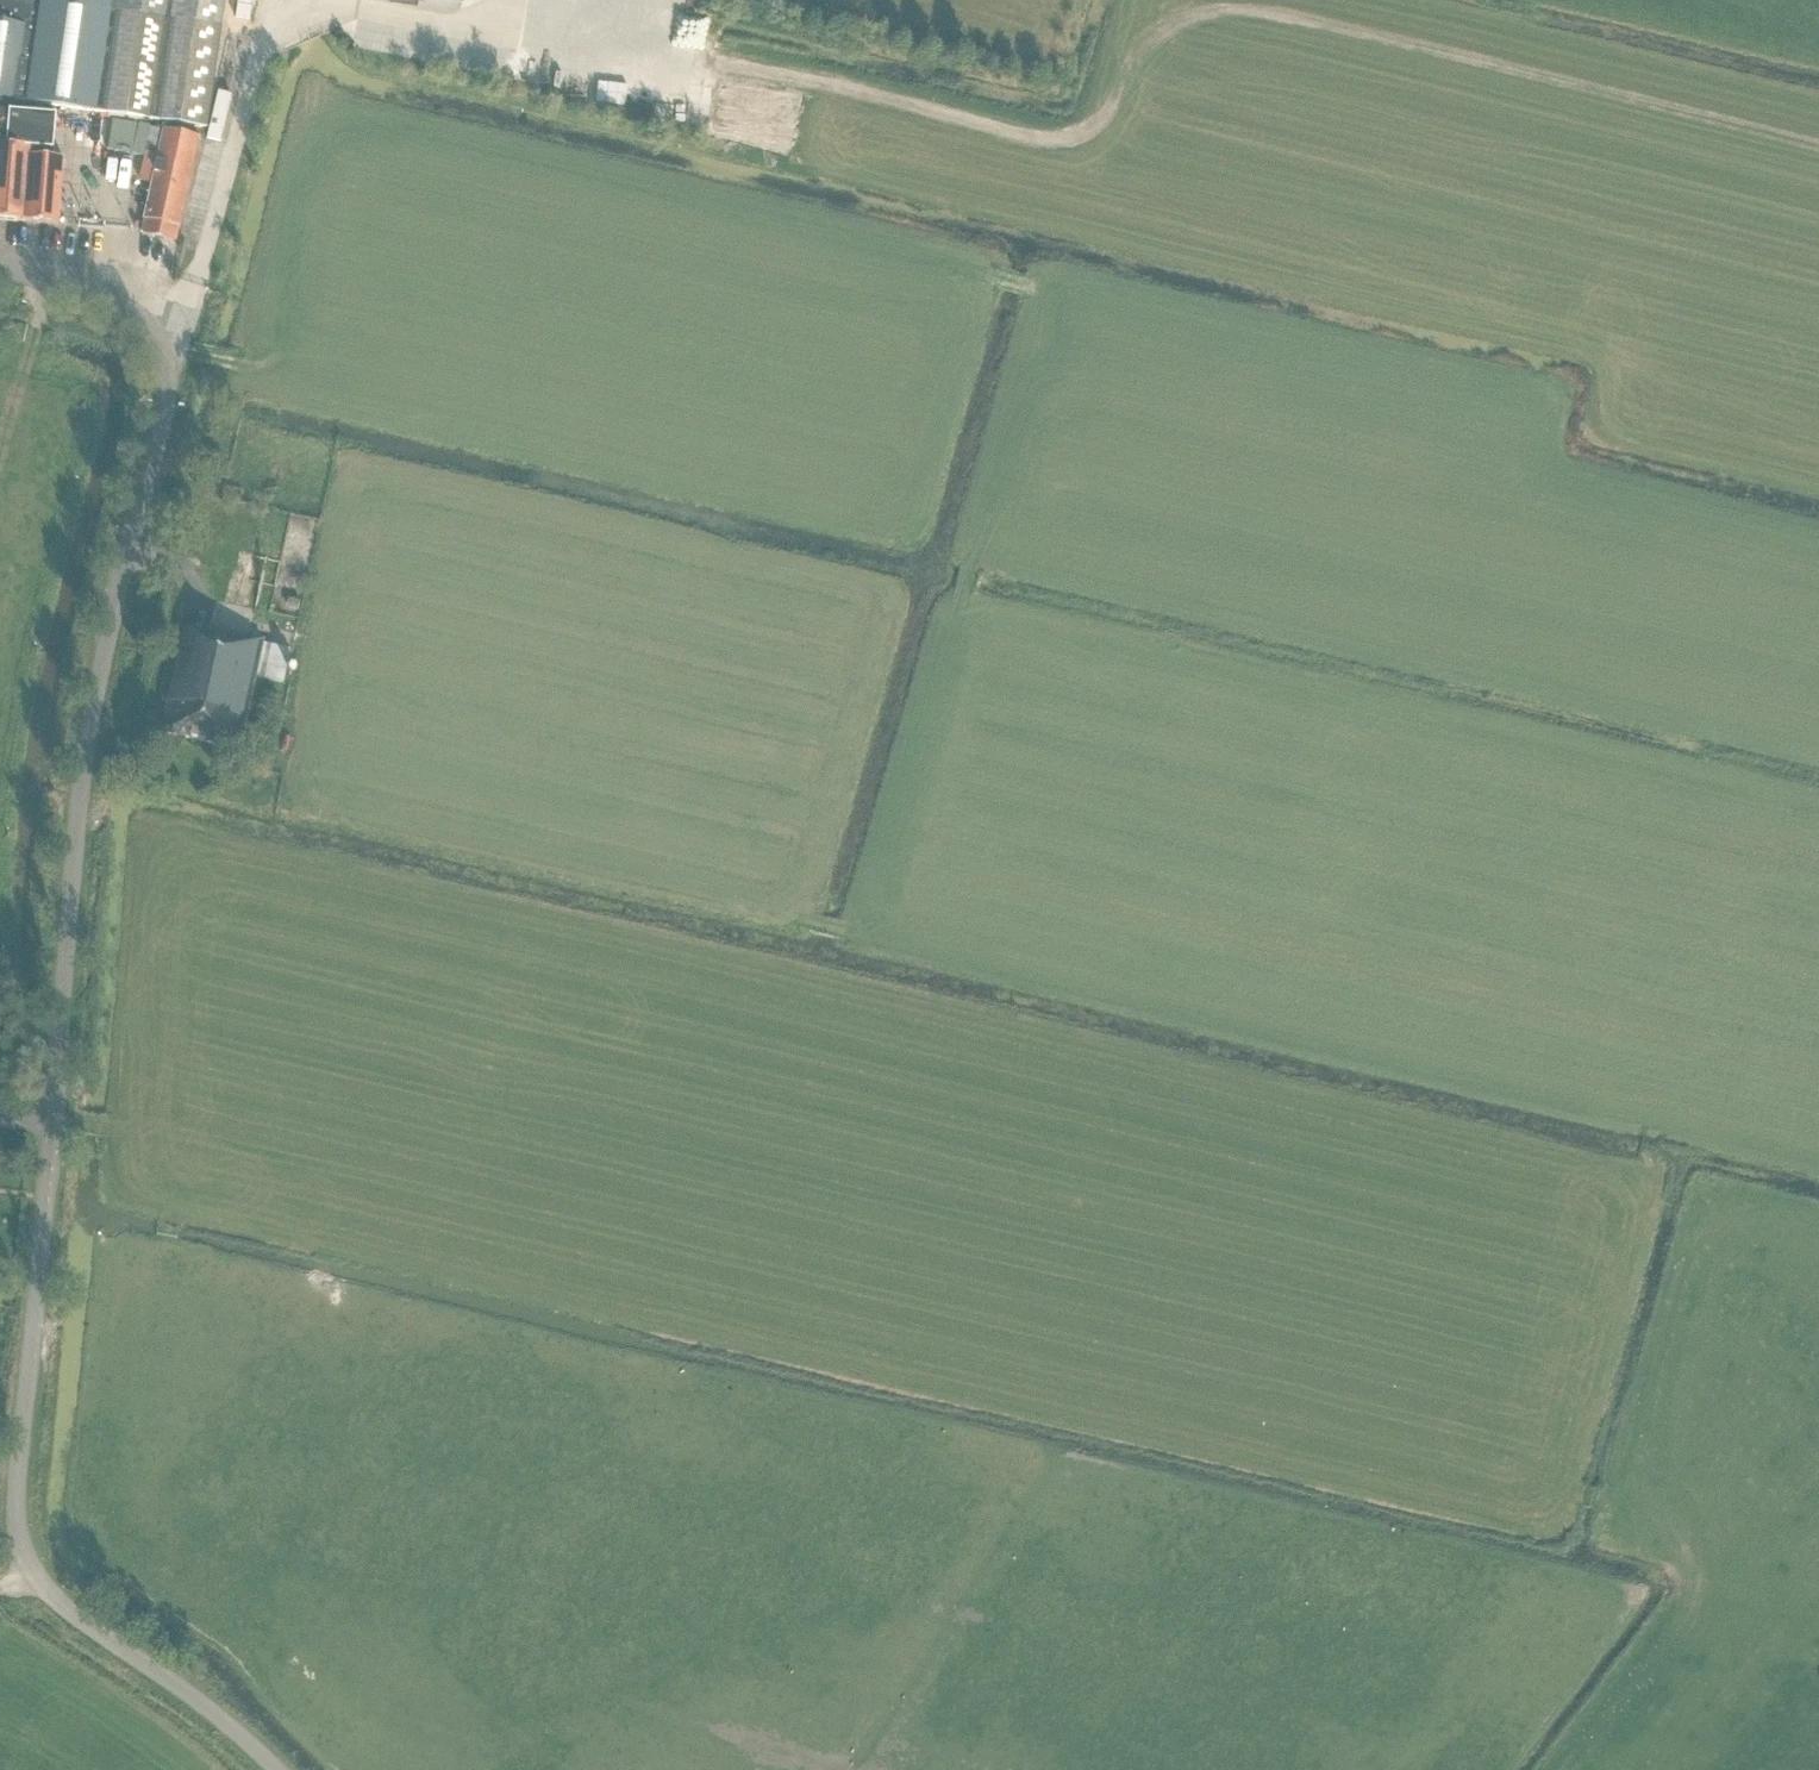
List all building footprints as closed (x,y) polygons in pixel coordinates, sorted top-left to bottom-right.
[(13,103),(27,105),(100,115),(206,129),(225,0),(40,0),(40,5),(1,0),(0,0),(0,100),(13,103)] [(254,0),(240,0),(238,14),(253,15),(254,0)] [(356,42),(381,45),(383,28),(377,27),(378,19),(359,17),(356,42)] [(510,73),(515,44),(463,35),(461,46),(426,40),(423,57),(510,73)] [(623,81),(561,73),(559,88),(621,96),(623,81)] [(13,103),(0,100),(0,221),(59,225),(64,160),(53,159),(56,116),(11,112),(13,103)] [(142,235),(176,243),(179,228),(180,229),(200,138),(164,131),(144,221),(145,221),(142,235)] [(205,628),(204,633),(181,628),(164,704),(168,704),(162,733),(235,749),(239,750),(263,641),(205,628)]
